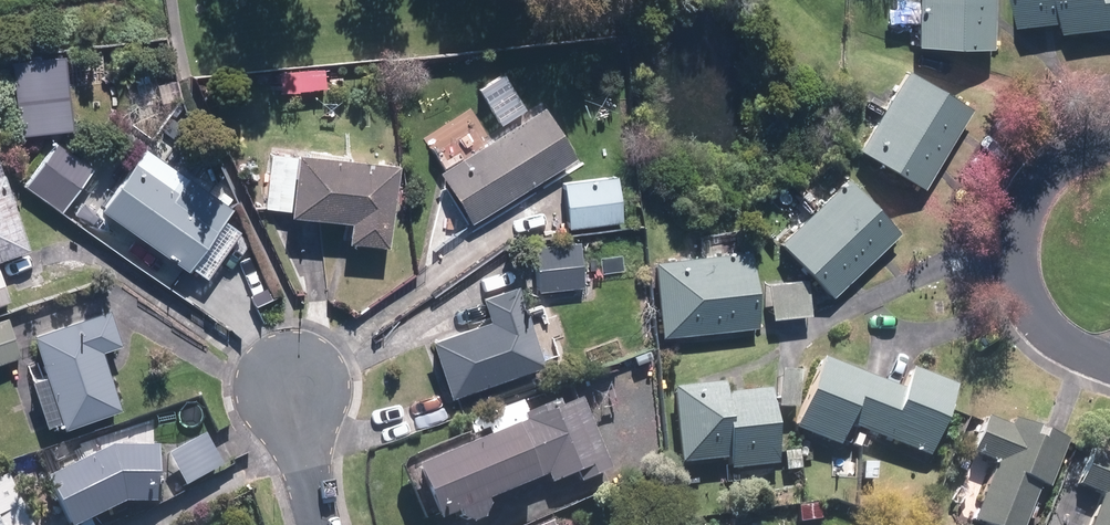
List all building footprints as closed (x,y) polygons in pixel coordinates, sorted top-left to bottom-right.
[(988,49),(989,0),(913,0),(912,47),(988,49)] [(1019,28),(1064,23),(1066,35),(1109,30),(1109,0),(1015,0),(1019,28)] [(306,93),(306,97),(328,96),(327,73),(320,73),(320,69),(290,70),(292,94),(306,93)] [(858,151),(923,189),(970,108),(905,70),(858,151)] [(437,171),(470,223),(575,157),(542,105),(437,171)] [(39,137),(57,137),(58,107),(40,107),(39,137)] [(21,185),(58,212),(91,169),(54,141),(21,185)] [(347,242),(384,246),(393,164),(294,153),(293,158),(271,155),(265,208),(288,211),(288,215),(349,221),(347,242)] [(98,202),(94,209),(179,266),(220,205),(175,174),(165,189),(123,160),(109,180),(94,169),(80,189),(98,202)] [(779,243),(831,297),(898,232),(846,178),(779,243)] [(564,183),(568,227),(619,222),(615,179),(564,183)] [(21,251),(0,192),(0,258),(21,251)] [(532,247),(537,290),(582,286),(577,243),(532,247)] [(655,262),(663,336),(757,327),(749,252),(655,262)] [(9,301),(0,275),(0,304),(9,301)] [(768,283),(771,318),(807,314),(803,280),(768,283)] [(429,341),(449,397),(542,364),(513,286),(480,297),(488,320),(429,341)] [(98,310),(26,334),(57,425),(109,408),(90,349),(110,342),(98,310)] [(18,356),(4,319),(0,321),(0,362),(18,356)] [(867,433),(887,386),(825,360),(796,428),(839,446),(848,425),(867,433)] [(887,386),(867,433),(860,449),(871,454),(880,436),(927,456),(957,386),(912,368),(901,392),(887,386)] [(776,407),(796,409),(799,372),(779,370),(776,407)] [(729,458),(730,468),(776,463),(769,388),(723,392),(722,385),(675,389),(681,462),(729,458)] [(467,524),(468,524),(480,520),(485,507),(483,503),(546,475),(549,483),(575,473),(580,483),(610,470),(579,398),(561,407),(557,400),(526,413),(520,400),(466,423),(471,436),(486,430),(488,436),(412,469),(435,523),(453,515),(456,520),(467,524)] [(990,524),(1023,524),(1039,484),(1048,488),(1067,441),(1045,432),(1041,442),(1032,438),(1036,429),(1012,419),(1009,427),(987,419),(972,454),(996,463),(973,518),(990,524)] [(168,457),(185,486),(220,466),(204,436),(168,457)] [(65,524),(78,524),(120,505),(157,504),(157,446),(109,446),(43,480),(65,524)] [(1092,451),(1079,486),(1102,494),(1089,524),(1109,524),(1109,458),(1092,451)] [(784,457),(785,475),(800,474),(798,456),(784,457)] [(4,476),(0,478),(0,524),(29,524),(4,476)] [(798,506),(800,522),(820,518),(818,503),(798,506)] [(878,516),(889,521),(892,514),(880,509),(878,516)] [(549,524),(566,524),(562,516),(548,523),(549,524)]
